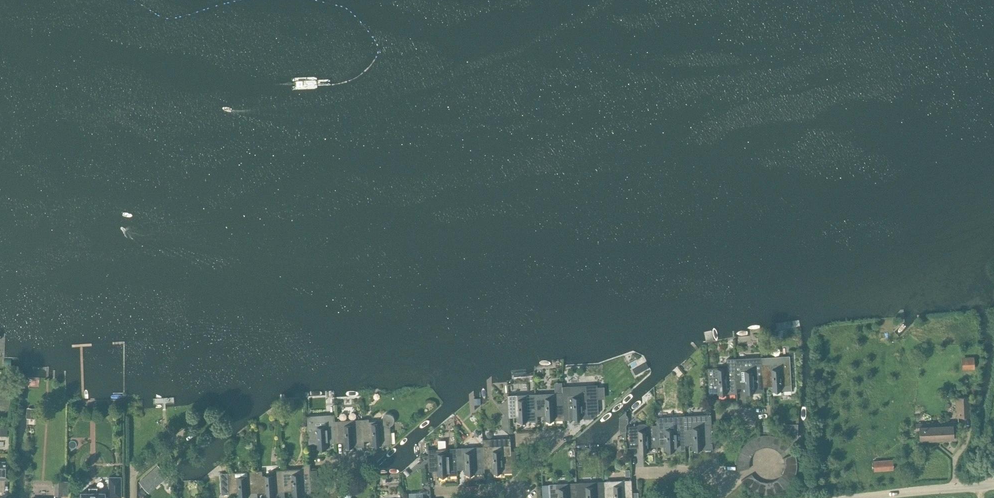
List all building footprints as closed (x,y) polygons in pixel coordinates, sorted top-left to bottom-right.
[(762,357),(761,358),(761,359),(763,386),(770,386),(770,391),(791,391),(790,363),(789,356),(762,357)] [(736,366),(735,366),(736,388),(737,388),(743,388),(744,393),(764,392),(763,386),(761,359),(760,357),(754,359),(754,365),(736,366)] [(727,367),(708,368),(709,390),(716,389),(716,393),(716,395),(737,393),(736,388),(735,366),(734,358),(726,358),(727,367)] [(649,368),(646,362),(632,370),(635,375),(649,368)] [(563,386),(562,386),(563,392),(564,414),(570,414),(570,419),(584,419),(593,418),(598,413),(598,398),(597,387),(597,385),(563,386)] [(554,393),(536,394),(537,416),(544,415),(543,421),(557,420),(564,420),(564,414),(563,392),(554,393)] [(515,395),(508,395),(508,398),(508,417),(516,417),(516,422),(529,422),(537,421),(537,416),(536,394),(528,394),(515,395)] [(957,418),(970,417),(969,396),(957,397),(957,418)] [(369,418),(362,419),(364,441),(371,441),(371,446),(391,445),(390,426),(391,425),(393,424),(394,423),(394,422),(394,420),(394,418),(394,417),(393,416),(392,415),(390,413),(387,413),(386,414),(385,414),(384,415),(383,416),(381,418),(381,419),(381,420),(369,421),(369,418)] [(624,413),(619,418),(619,430),(620,431),(621,432),(625,432),(626,432),(626,430),(626,425),(628,423),(628,417),(626,414),(626,413),(625,413),(624,413)] [(312,415),(306,416),(307,422),(309,444),(316,444),(316,449),(329,449),(328,443),(337,442),(336,430),(335,421),(335,414),(312,415)] [(662,424),(656,424),(657,446),(664,446),(664,451),(684,451),(684,423),(683,415),(675,418),(675,420),(662,421),(662,424)] [(362,419),(335,421),(336,430),(337,442),(343,442),(343,447),(364,446),(364,444),(364,441),(362,419)] [(927,426),(919,427),(919,430),(919,439),(922,439),(922,442),(939,441),(957,440),(956,434),(954,434),(953,429),(956,429),(955,422),(927,423),(927,426)] [(636,425),(628,426),(629,435),(629,448),(637,447),(637,453),(650,452),(650,447),(657,446),(656,424),(648,425),(644,423),(639,423),(636,425)] [(692,423),(684,423),(684,451),(685,451),(685,445),(691,445),(691,450),(702,450),(702,449),(704,449),(704,450),(712,450),(712,442),(712,432),(718,432),(718,423),(712,423),(710,423),(692,423)] [(756,437),(753,438),(759,449),(760,449),(761,448),(764,447),(762,435),(760,436),(757,436),(756,437)] [(764,435),(762,435),(764,447),(765,447),(767,447),(770,447),(772,435),(770,435),(767,435),(764,435)] [(772,435),(770,447),(771,448),(773,448),(776,450),(781,443),(783,440),(781,438),(776,436),(774,436),(772,435)] [(747,442),(746,443),(754,452),(755,452),(756,450),(759,449),(753,438),(751,439),(747,442)] [(781,443),(776,450),(778,451),(781,453),(790,445),(789,445),(786,442),(784,440),(783,440),(781,443)] [(741,451),(740,451),(751,457),(751,456),(753,453),(754,452),(746,443),(744,445),(741,451)] [(492,446),(483,446),(483,448),(484,468),(491,468),(491,473),(501,473),(513,473),(512,465),(511,451),(511,445),(492,446)] [(464,447),(456,447),(456,457),(457,470),(464,469),(464,475),(474,474),(475,474),(477,473),(477,474),(484,474),(484,468),(483,448),(483,446),(477,446),(464,447)] [(446,448),(428,449),(428,455),(429,471),(437,471),(437,476),(450,476),(450,475),(451,475),(451,476),(457,476),(457,470),(456,457),(456,447),(455,448),(446,448)] [(738,459),(737,460),(749,462),(751,457),(740,451),(739,453),(738,459)] [(795,453),(784,458),(785,464),(785,465),(797,464),(797,463),(795,453)] [(737,460),(737,462),(737,466),(737,470),(749,468),(749,463),(749,462),(737,460)] [(893,460),(873,461),(873,471),(894,469),(893,460)] [(11,462),(0,462),(0,480),(11,480),(11,462)] [(291,469),(283,469),(284,491),(291,491),(291,496),(303,496),(312,495),(312,490),(311,480),(317,479),(317,470),(311,470),(310,469),(310,468),(310,463),(305,464),(302,467),(302,468),(291,469)] [(784,469),(784,470),(791,472),(796,473),(796,470),(797,468),(797,464),(785,465),(784,469)] [(263,470),(255,471),(257,493),(264,492),(264,497),(284,497),(285,497),(284,491),(283,469),(275,470),(275,474),(263,475),(263,470)] [(781,475),(791,482),(792,481),(796,473),(791,472),(784,470),(782,474),(781,475)] [(150,471),(139,481),(149,493),(160,483),(150,471)] [(228,472),(229,494),(236,494),(237,497),(257,497),(257,493),(255,471),(235,472),(228,472)] [(752,474),(741,480),(743,482),(749,488),(756,478),(754,478),(752,474)] [(778,479),(777,479),(784,489),(786,488),(791,482),(781,475),(778,479)] [(121,497),(121,477),(109,477),(109,497),(110,497),(120,497),(121,497)] [(756,478),(749,488),(757,493),(761,482),(756,478)] [(604,481),(605,497),(632,497),(631,480),(631,479),(604,481)] [(776,480),(772,482),(776,493),(778,493),(784,489),(777,479),(776,480)] [(55,483),(55,495),(62,495),(63,483),(63,481),(55,481),(55,483)] [(576,482),(577,497),(605,497),(604,481),(596,481),(596,482),(596,486),(585,487),(583,487),(583,483),(583,482),(576,482)] [(542,484),(542,497),(577,497),(576,482),(567,483),(549,484),(542,484)] [(761,482),(757,493),(759,494),(762,494),(764,494),(767,494),(767,482),(761,482)] [(771,482),(767,482),(767,494),(772,494),(776,493),(772,482),(771,482)] [(81,492),(81,497),(105,497),(105,492),(98,492),(98,489),(97,489),(97,488),(98,488),(98,487),(97,487),(94,487),(93,487),(90,487),(89,487),(89,488),(89,491),(89,492),(81,492)] [(343,493),(344,497),(350,497),(352,495),(352,492),(349,490),(349,487),(343,493)]
